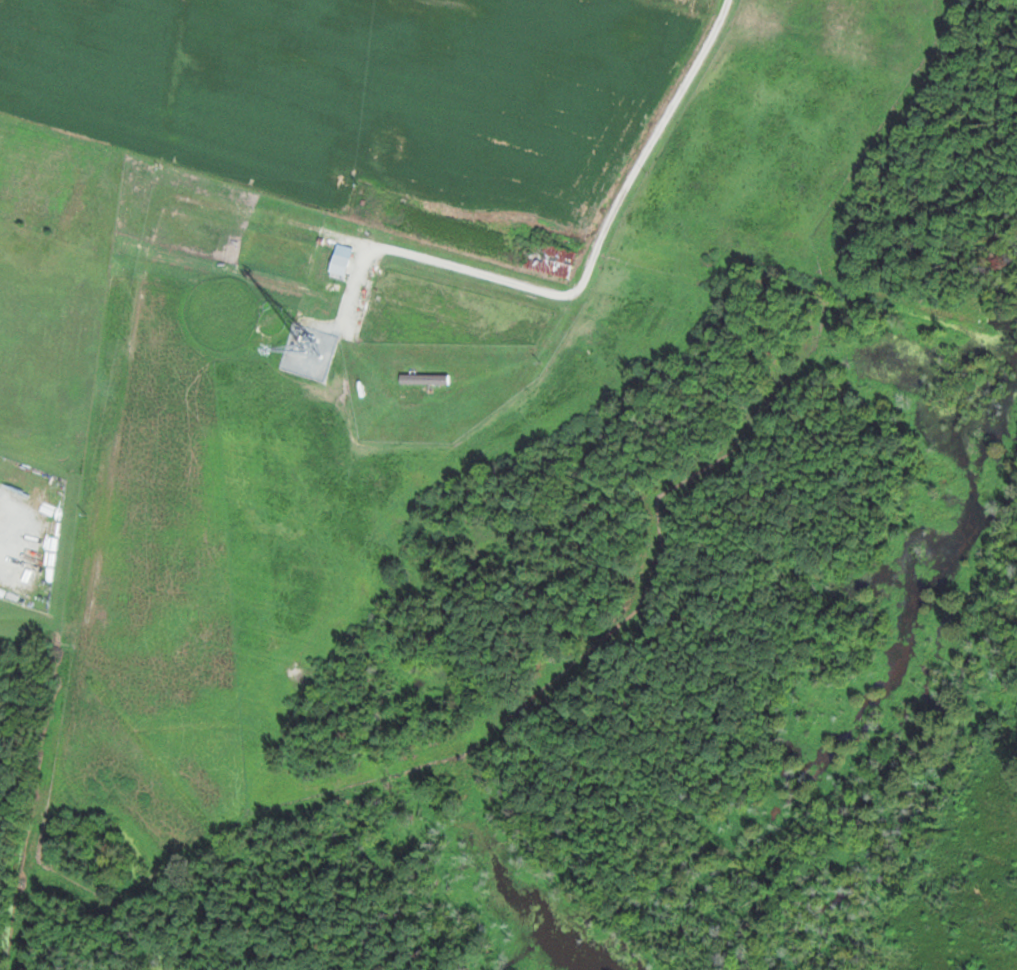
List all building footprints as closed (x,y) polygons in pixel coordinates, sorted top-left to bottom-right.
[(570,278),(577,250),(525,239),(519,267),(570,278)] [(329,273),(346,277),(351,258),(334,254),(329,273)] [(450,375),(401,375),(401,384),(450,384),(450,375)]
